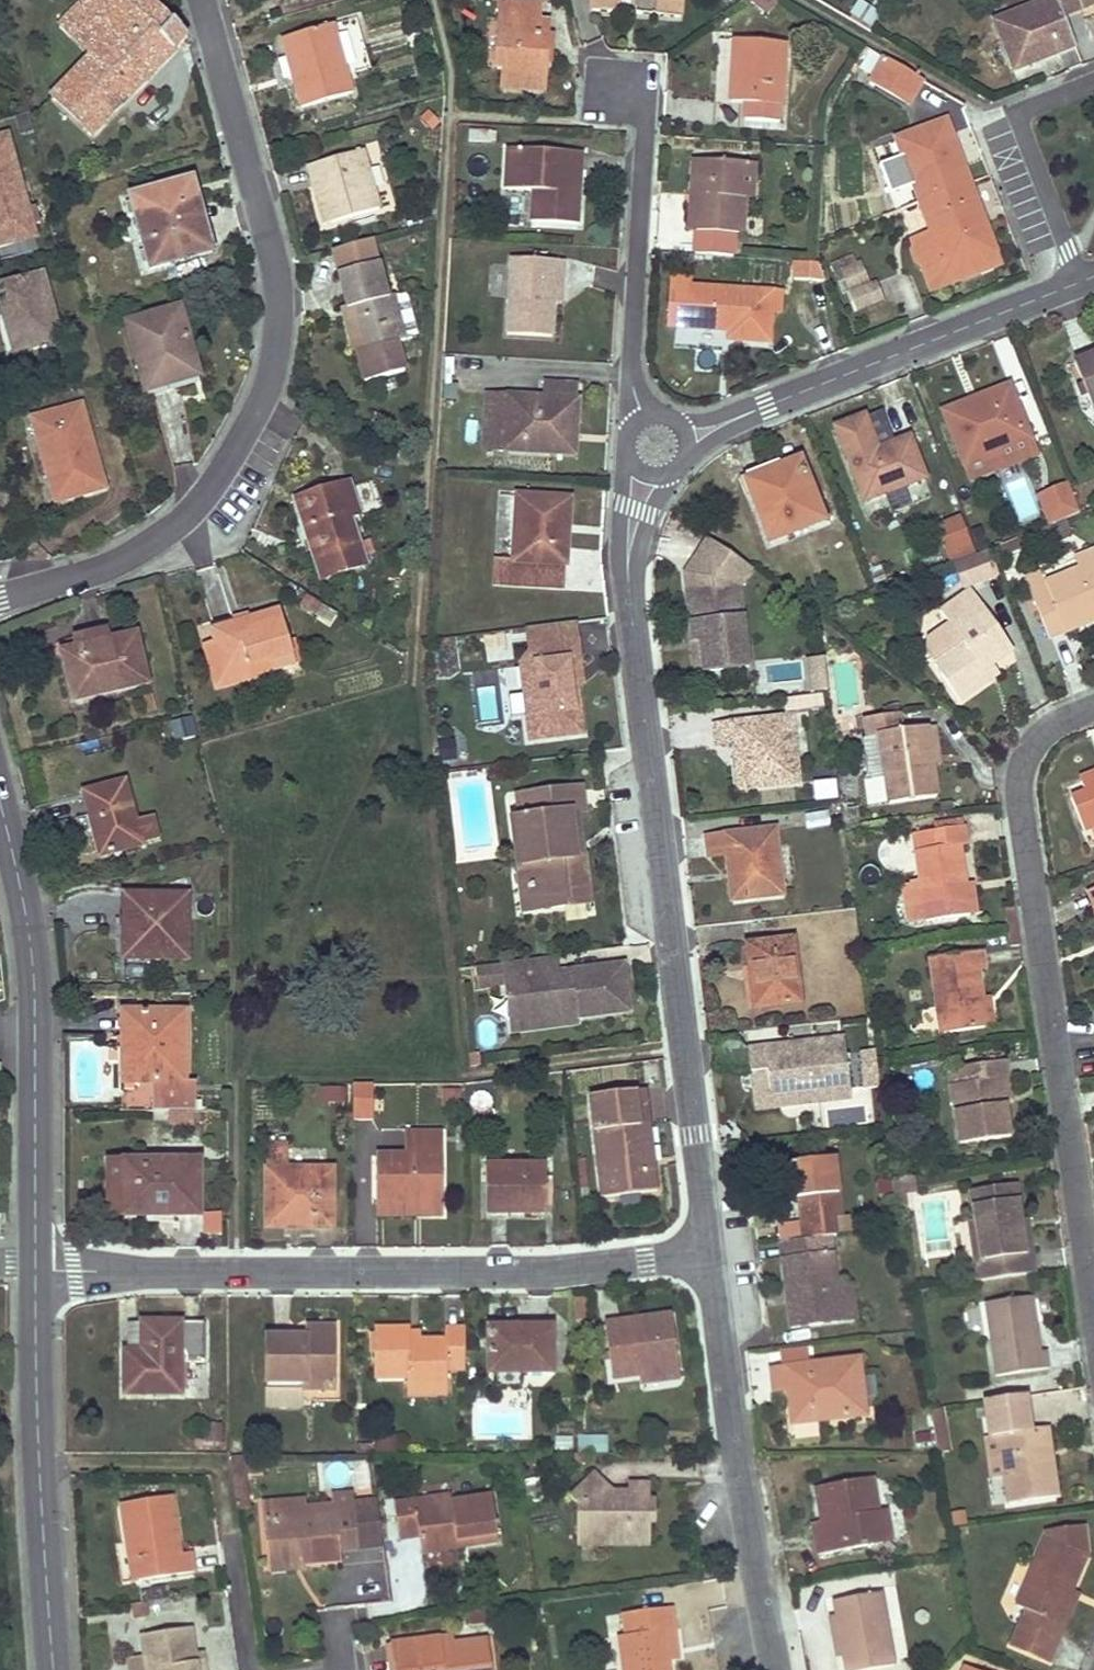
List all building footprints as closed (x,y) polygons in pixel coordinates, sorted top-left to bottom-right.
[(187,36),(156,6),(144,20),(123,0),(86,0),(60,28),(61,29),(64,26),(94,58),(82,71),(80,68),(77,71),(79,73),(70,83),(68,81),(66,83),(68,86),(56,98),(54,96),(51,99),(54,102),(55,100),(89,132),(87,134),(90,136),(187,36)] [(150,0),(123,0),(144,20),(156,6),(150,0)] [(592,11),(615,12),(616,6),(616,0),(593,0),(592,11)] [(635,8),(634,14),(680,17),(681,0),(636,0),(635,8)] [(774,0),(749,0),(765,12),(774,0)] [(779,0),(774,0),(765,12),(768,14),(779,0)] [(880,14),(860,0),(850,14),(871,27),(880,14)] [(1056,0),(1049,0),(995,23),(1014,70),(1032,63),(1031,58),(1057,47),(1059,52),(1075,45),(1063,17),(1056,0)] [(1063,17),(1093,4),(1093,0),(1056,0),(1063,17)] [(543,90),(547,22),(538,21),(539,4),(501,1),(497,69),(504,70),(502,88),(543,90)] [(351,40),(346,21),(332,25),(338,44),(351,40)] [(338,44),(332,25),(282,39),(286,56),(292,55),(299,78),(293,79),(301,108),(352,93),(338,44)] [(781,106),(784,43),(735,40),(732,94),(748,95),(747,103),(746,103),(745,120),(778,122),(779,106),(781,106)] [(1032,63),(1059,52),(1057,47),(1031,58),(1032,63)] [(299,78),(292,55),(286,56),(293,79),(299,78)] [(883,55),(868,81),(910,105),(925,79),(883,55)] [(747,103),(748,95),(732,94),(731,102),(746,103),(747,103)] [(439,123),(428,112),(421,119),(432,130),(439,123)] [(957,170),(947,142),(952,140),(946,122),(896,140),(902,154),(881,161),(891,189),(912,181),(920,202),(969,183),(963,167),(957,170)] [(484,142),(485,131),(469,131),(469,141),(484,142)] [(6,137),(0,138),(0,246),(24,239),(22,229),(41,223),(36,206),(27,208),(6,137)] [(963,167),(952,140),(947,142),(957,170),(963,167)] [(580,177),(560,176),(561,152),(507,148),(506,189),(533,191),(532,222),(577,224),(580,177)] [(379,208),(363,151),(308,167),(313,183),(320,181),(332,222),(379,208)] [(580,177),(581,153),(561,152),(560,176),(580,177)] [(752,199),(755,164),(693,161),(691,196),(698,197),(696,232),(743,235),(745,199),(752,199)] [(200,205),(193,179),(180,183),(187,206),(191,205),(192,207),(200,205)] [(332,222),(320,181),(313,183),(324,224),(332,222)] [(192,207),(191,205),(187,206),(180,183),(129,197),(150,270),(172,265),(170,258),(204,249),(192,207)] [(1000,266),(986,227),(980,229),(970,202),(975,200),(969,183),(920,202),(931,231),(911,239),(913,247),(912,251),(916,264),(921,266),(931,291),(1000,266)] [(696,232),(698,197),(691,196),(688,231),(696,232)] [(986,227),(975,200),(970,202),(980,229),(986,227)] [(405,342),(392,291),(386,293),(373,243),(334,253),(348,308),(348,310),(358,307),(360,315),(357,316),(366,350),(358,352),(365,382),(404,372),(397,344),(405,342)] [(172,265),(205,255),(204,249),(170,258),(172,265)] [(857,264),(853,254),(830,264),(842,293),(849,290),(842,270),(857,264)] [(1033,271),(1050,264),(1047,256),(1030,263),(1033,271)] [(553,303),(554,280),(562,281),(564,262),(512,259),(507,334),(551,337),(553,303)] [(794,263),(793,280),(821,282),(816,265),(794,263)] [(865,284),(857,264),(842,270),(849,290),(865,284)] [(43,275),(0,286),(0,304),(3,315),(6,313),(10,330),(7,331),(14,354),(61,340),(43,275)] [(561,304),(562,281),(554,280),(553,303),(561,304)] [(883,300),(876,283),(850,293),(857,309),(883,300)] [(769,342),(771,312),(780,312),(780,292),(689,287),(687,327),(720,329),(720,325),(730,325),(729,330),(728,339),(769,342)] [(366,350),(357,316),(360,315),(358,307),(348,310),(348,308),(343,309),(354,352),(357,352),(358,352),(366,350)] [(202,377),(182,310),(129,325),(149,392),(202,377)] [(840,323),(835,313),(822,320),(827,330),(840,323)] [(1074,363),(1083,387),(1078,389),(1081,398),(1087,395),(1091,407),(1092,407),(1093,412),(1093,355),(1074,363)] [(578,401),(578,384),(543,382),(542,398),(578,401)] [(1032,452),(1008,389),(991,395),(993,401),(967,411),(965,406),(946,413),(970,476),(1032,452)] [(576,426),(578,401),(542,398),(487,395),(484,448),(567,454),(568,425),(576,426)] [(993,401),(991,395),(965,406),(967,411),(993,401)] [(87,459),(83,446),(92,444),(80,406),(33,420),(56,502),(104,488),(95,457),(87,459)] [(389,429),(392,420),(374,413),(371,423),(389,429)] [(926,478),(913,444),(896,450),(894,444),(877,450),(864,416),(835,428),(864,502),(926,478)] [(574,454),(576,426),(568,425),(567,454),(574,454)] [(913,444),(910,437),(894,444),(896,450),(913,444)] [(409,461),(411,442),(402,441),(399,460),(409,461)] [(95,457),(92,444),(83,446),(87,459),(95,457)] [(824,521),(800,459),(779,468),(784,480),(751,493),(770,542),(824,521)] [(751,493),(784,480),(779,468),(746,481),(751,493)] [(366,565),(350,517),(359,514),(349,483),(303,498),(308,513),(301,516),(322,579),(366,565)] [(1077,512),(1066,484),(1037,496),(1048,524),(1077,512)] [(561,546),(563,518),(569,519),(570,499),(517,496),(513,560),(496,559),(495,583),(561,587),(563,564),(565,565),(567,547),(561,546)] [(935,525),(950,562),(974,553),(959,516),(935,525)] [(1043,528),(1000,546),(1004,555),(1046,537),(1043,528)] [(373,553),(369,540),(361,543),(365,556),(373,553)] [(749,568),(706,541),(684,572),(687,593),(739,587),(749,568)] [(998,574),(989,551),(957,564),(966,586),(998,574)] [(1025,578),(1033,599),(1038,611),(1049,640),(1093,622),(1093,551),(1074,559),(1078,569),(1044,583),(1039,572),(1025,578)] [(749,667),(739,587),(687,593),(692,642),(700,642),(703,672),(749,667)] [(1012,650),(971,590),(940,612),(949,625),(963,643),(933,663),(960,701),(989,680),(983,670),(991,665),(1012,650)] [(1038,611),(1033,599),(1028,601),(1032,613),(1038,611)] [(296,664),(280,610),(211,631),(216,647),(225,674),(245,668),(268,661),(271,672),(296,664)] [(575,622),(527,628),(532,664),(535,664),(538,687),(524,689),(530,740),(583,733),(577,685),(574,661),(580,660),(575,622)] [(963,643),(949,625),(928,639),(926,653),(933,663),(963,643)] [(76,650),(110,641),(108,631),(73,639),(76,650)] [(148,683),(136,635),(110,641),(76,650),(62,653),(74,701),(148,683)] [(703,672),(700,642),(692,642),(695,673),(703,672)] [(225,674),(216,647),(206,649),(217,687),(248,679),(245,668),(225,674)] [(829,688),(826,655),(806,657),(809,690),(829,688)] [(574,661),(577,685),(583,684),(580,660),(574,661)] [(532,664),(521,666),(524,689),(538,687),(535,664),(532,664)] [(998,674),(991,665),(983,670),(989,680),(998,674)] [(157,709),(153,694),(143,696),(147,712),(157,709)] [(824,709),(822,695),(794,699),(795,712),(824,709)] [(932,765),(927,728),(902,731),(899,714),(864,720),(864,715),(856,716),(857,731),(866,729),(867,738),(862,739),(868,773),(884,771),(889,804),(937,797),(932,765)] [(194,715),(169,721),(175,745),(200,739),(194,715)] [(799,782),(791,717),(714,726),(716,745),(733,743),(736,768),(732,768),(734,789),(738,789),(799,782)] [(939,764),(934,727),(927,728),(932,765),(939,764)] [(1081,782),(1085,793),(1071,799),(1084,831),(1092,828),(1093,827),(1093,777),(1081,782)] [(839,796),(837,778),(812,782),(815,799),(839,796)] [(135,822),(124,782),(84,793),(93,829),(98,827),(101,835),(96,837),(101,856),(141,845),(141,843),(135,822)] [(576,857),(570,814),(579,813),(584,812),(581,788),(532,794),(532,788),(521,789),(522,795),(517,796),(520,819),(512,820),(518,866),(526,866),(532,910),(590,903),(584,856),(576,857)] [(858,820),(856,810),(842,811),(844,826),(856,824),(856,820),(858,820)] [(830,825),(828,811),(805,815),(807,829),(830,825)] [(584,856),(579,813),(570,814),(576,857),(584,856)] [(158,839),(152,818),(135,822),(141,843),(158,839)] [(964,826),(963,819),(934,823),(935,830),(964,826)] [(965,884),(960,846),(967,844),(964,826),(935,830),(913,834),(920,881),(926,919),(926,922),(970,915),(965,884)] [(783,895),(775,829),(705,837),(708,856),(727,854),(729,873),(739,871),(742,899),(783,895)] [(532,910),(526,866),(518,866),(524,911),(532,910)] [(742,899),(739,871),(729,873),(732,901),(742,899)] [(926,919),(920,881),(914,882),(908,886),(905,891),(909,922),(926,919)] [(977,914),(972,883),(965,884),(970,915),(977,914)] [(189,960),(189,894),(128,894),(128,916),(122,916),(122,960),(189,960)] [(1017,927),(1014,908),(1006,909),(1009,928),(1017,927)] [(1017,927),(1009,928),(1007,929),(1010,947),(1021,946),(1017,927)] [(800,1002),(792,940),(747,945),(750,968),(753,968),(758,1007),(800,1002)] [(983,998),(979,970),(985,969),(982,951),(930,959),(941,1034),(987,1027),(983,998)] [(630,1012),(624,964),(567,971),(568,977),(561,977),(560,972),(558,956),(475,966),(478,988),(505,985),(506,1001),(523,998),(526,1019),(577,1013),(578,1018),(630,1012)] [(994,1026),(990,997),(983,998),(987,1027),(994,1026)] [(578,1018),(577,1013),(526,1019),(523,998),(506,1001),(511,1032),(579,1023),(578,1018)] [(193,1111),(193,1083),(185,1082),(185,1012),(123,1012),(123,1037),(134,1037),(134,1083),(154,1083),(154,1110),(170,1111),(193,1111)] [(134,1083),(134,1037),(123,1037),(122,1083),(134,1083)] [(858,1085),(855,1056),(847,1057),(844,1037),(748,1048),(751,1072),(767,1070),(770,1097),(850,1088),(850,1086),(858,1085)] [(480,1065),(478,1054),(469,1055),(470,1067),(480,1065)] [(1005,1105),(1002,1079),(1007,1079),(1004,1061),(974,1065),(976,1082),(951,1085),(960,1145),(1010,1138),(1005,1105)] [(976,1082),(974,1065),(949,1069),(951,1085),(976,1082)] [(770,1097),(767,1070),(751,1072),(755,1110),(851,1099),(850,1088),(770,1097)] [(880,1086),(878,1073),(869,1074),(871,1088),(880,1086)] [(1011,1104),(1007,1079),(1002,1079),(1005,1105),(1011,1104)] [(373,1118),(372,1084),(353,1084),(354,1118),(373,1118)] [(341,1102),(342,1088),(321,1088),(321,1102),(341,1102)] [(647,1107),(645,1090),(635,1091),(637,1108),(647,1107)] [(644,1168),(640,1127),(649,1126),(647,1107),(637,1108),(635,1091),(591,1096),(603,1198),(657,1192),(654,1167),(644,1168)] [(458,1106),(459,1092),(443,1092),(444,1106),(458,1106)] [(194,1126),(193,1111),(170,1111),(170,1126),(194,1126)] [(654,1167),(649,1126),(640,1127),(644,1168),(654,1167)] [(442,1215),(442,1133),(405,1133),(405,1156),(376,1155),(377,1204),(420,1204),(421,1216),(442,1215)] [(333,1228),(333,1169),(288,1169),(288,1144),(267,1143),(267,1227),(286,1228),(286,1222),(314,1221),(314,1228),(333,1228)] [(841,1217),(834,1158),(773,1165),(777,1201),(799,1198),(804,1239),(831,1236),(836,1236),(834,1218),(841,1217)] [(588,1187),(585,1160),(578,1161),(581,1188),(588,1187)] [(124,1162),(124,1204),(109,1204),(109,1219),(199,1220),(199,1161),(124,1162)] [(124,1204),(124,1162),(109,1162),(109,1204),(124,1204)] [(745,1178),(743,1162),(736,1163),(739,1179),(745,1178)] [(546,1213),(546,1167),(486,1166),(486,1213),(546,1213)] [(915,1194),(913,1177),(891,1180),(894,1196),(904,1194),(904,1195),(915,1194)] [(975,1261),(978,1282),(1035,1273),(1032,1253),(1026,1254),(1021,1222),(1016,1184),(971,1191),(975,1221),(981,1260),(975,1261)] [(904,1195),(904,1194),(894,1196),(896,1213),(906,1211),(904,1195)] [(421,1216),(420,1204),(377,1204),(376,1216),(421,1216)] [(221,1235),(221,1214),(207,1214),(207,1235),(221,1235)] [(851,1234),(848,1217),(841,1217),(834,1218),(836,1236),(851,1234)] [(981,1260),(975,1221),(969,1222),(975,1261),(981,1260)] [(1032,1253),(1028,1221),(1021,1222),(1026,1254),(1032,1253)] [(804,1239),(780,1243),(787,1298),(793,1298),(793,1303),(788,1304),(791,1327),(841,1321),(837,1291),(831,1236),(804,1239)] [(854,1320),(850,1289),(837,1291),(841,1321),(854,1320)] [(1040,1353),(1031,1297),(985,1304),(996,1377),(1049,1369),(1046,1351),(1040,1353)] [(678,1369),(672,1316),(606,1325),(612,1378),(640,1374),(678,1369)] [(204,1362),(204,1322),(142,1323),(127,1324),(127,1353),(124,1353),(125,1394),(181,1394),(181,1390),(180,1362),(186,1362),(204,1362)] [(552,1372),(552,1327),(489,1327),(490,1373),(497,1373),(520,1372),(552,1372)] [(333,1389),(333,1328),(313,1328),(313,1338),(305,1338),(267,1338),(267,1405),(300,1406),(300,1389),(333,1389)] [(313,1338),(313,1328),(304,1328),(305,1338),(313,1338)] [(465,1370),(465,1329),(446,1329),(446,1340),(420,1340),(409,1340),(410,1332),(410,1329),(375,1329),(375,1377),(408,1377),(408,1384),(447,1383),(447,1370),(465,1370)] [(808,1366),(806,1349),(780,1352),(782,1369),(808,1366)] [(865,1414),(858,1359),(808,1366),(782,1369),(771,1370),(774,1392),(789,1390),(795,1389),(796,1395),(797,1395),(798,1398),(790,1399),(793,1423),(817,1420),(865,1414)] [(680,1377),(678,1369),(640,1374),(641,1382),(680,1377)] [(520,1387),(520,1372),(497,1373),(497,1387),(520,1387)] [(476,1396),(477,1382),(466,1382),(466,1396),(476,1396)] [(447,1394),(447,1383),(408,1384),(407,1394),(447,1394)] [(798,1398),(797,1395),(796,1395),(795,1389),(789,1390),(790,1399),(798,1398)] [(1042,1461),(1038,1429),(1030,1430),(1026,1396),(986,1402),(990,1437),(985,1438),(991,1478),(1004,1476),(1008,1504),(1057,1497),(1052,1460),(1042,1461)] [(949,1452),(942,1409),(931,1410),(938,1453),(949,1452)] [(819,1437),(817,1420),(793,1423),(795,1439),(819,1437)] [(221,1442),(221,1424),(206,1424),(207,1442),(221,1442)] [(1052,1460),(1047,1428),(1038,1429),(1042,1461),(1052,1460)] [(932,1442),(931,1433),(914,1434),(915,1444),(932,1442)] [(395,1453),(395,1436),(375,1436),(375,1454),(395,1453)] [(592,1454),(592,1440),(578,1440),(578,1455),(587,1454),(592,1454)] [(372,1454),(372,1444),(356,1445),(356,1454),(367,1454),(372,1454)] [(587,1463),(587,1454),(578,1455),(576,1455),(576,1463),(587,1463)] [(513,1473),(512,1460),(497,1461),(497,1474),(513,1473)] [(656,1523),(656,1502),(650,1502),(650,1485),(628,1485),(628,1494),(619,1494),(615,1497),(610,1502),(602,1493),(607,1488),(594,1474),(571,1497),(577,1504),(577,1524),(591,1525),(591,1539),(596,1544),(626,1544),(631,1539),(649,1539),(650,1522),(656,1523)] [(543,1500),(539,1478),(524,1481),(528,1503),(543,1500)] [(890,1534),(886,1511),(878,1512),(872,1479),(816,1488),(822,1523),(823,1528),(832,1526),(834,1533),(815,1536),(818,1555),(873,1545),(872,1538),(890,1534)] [(615,1497),(607,1488),(602,1493),(610,1502),(615,1497)] [(248,1509),(246,1491),(235,1493),(238,1510),(248,1509)] [(383,1546),(377,1501),(354,1503),(353,1494),(332,1496),(332,1506),(303,1508),(302,1499),(264,1503),(265,1521),(264,1521),(268,1566),(301,1563),(341,1559),(341,1550),(383,1546)] [(498,1542),(491,1496),(452,1502),(451,1494),(416,1499),(416,1501),(395,1504),(400,1539),(420,1536),(422,1552),(458,1547),(457,1539),(472,1537),(473,1545),(498,1542)] [(194,1573),(191,1553),(180,1555),(177,1533),(166,1534),(164,1523),(175,1522),(171,1496),(121,1505),(131,1564),(141,1562),(143,1581),(194,1573)] [(177,1533),(175,1522),(164,1523),(166,1534),(177,1533)] [(834,1533),(832,1526),(823,1528),(822,1523),(813,1525),(815,1536),(834,1533)] [(596,1544),(591,1539),(591,1525),(577,1524),(577,1544),(596,1544)] [(1072,1591),(1087,1555),(1084,1528),(1048,1533),(1017,1606),(1026,1610),(1058,1624),(1072,1591)] [(873,1545),(891,1542),(890,1534),(872,1538),(873,1545)] [(143,1581),(141,1562),(131,1564),(133,1582),(143,1581)] [(302,1568),(301,1563),(268,1566),(268,1571),(302,1568)] [(149,1601),(168,1597),(167,1587),(152,1589),(152,1591),(141,1593),(142,1602),(148,1601),(149,1601)] [(1064,1627),(1079,1594),(1072,1591),(1058,1624),(1064,1627)] [(881,1593),(834,1602),(837,1617),(844,1654),(847,1669),(869,1669),(894,1666),(881,1593)] [(150,1607),(169,1604),(169,1598),(149,1601),(150,1607)] [(150,1616),(148,1601),(142,1602),(131,1604),(134,1618),(150,1616)] [(665,1631),(674,1630),(670,1608),(623,1614),(626,1636),(618,1637),(622,1669),(670,1669),(669,1661),(665,1631)] [(1058,1624),(1026,1610),(1020,1625),(1059,1641),(1064,1627),(1058,1624)] [(489,1624),(488,1611),(468,1614),(470,1626),(489,1624)] [(844,1654),(837,1617),(830,1618),(837,1655),(844,1654)] [(1050,1661),(1059,1641),(1020,1625),(1012,1645),(1050,1661)] [(195,1654),(191,1628),(142,1635),(145,1659),(147,1669),(197,1669),(195,1654)] [(678,1660),(674,1630),(665,1631),(669,1661),(678,1660)] [(454,1645),(453,1637),(440,1638),(442,1646),(454,1645)] [(488,1641),(454,1645),(442,1646),(440,1638),(391,1644),(394,1669),(492,1669),(488,1641)] [(203,1653),(195,1654),(197,1669),(205,1669),(203,1653)] [(145,1659),(129,1661),(130,1669),(147,1669),(145,1659)]
